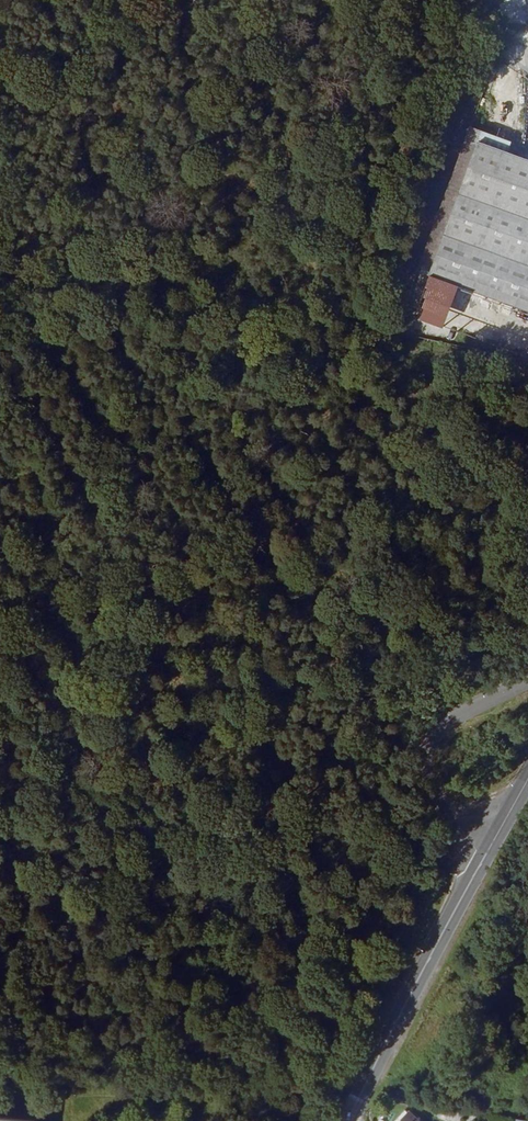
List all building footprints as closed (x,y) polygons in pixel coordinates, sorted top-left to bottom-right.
[(525,22),(523,0),(501,0),(503,24),(525,22)] [(463,123),(409,266),(422,271),(472,137),(500,148),(504,139),(463,123)] [(422,271),(527,311),(527,158),(500,148),(472,137),(422,271)] [(510,316),(512,309),(478,296),(476,303),(510,316)] [(474,1120),(480,1114),(436,1108),(435,1116),(450,1120),(462,1120),(462,1118),(474,1120)] [(410,1111),(401,1120),(420,1120),(410,1111)]
